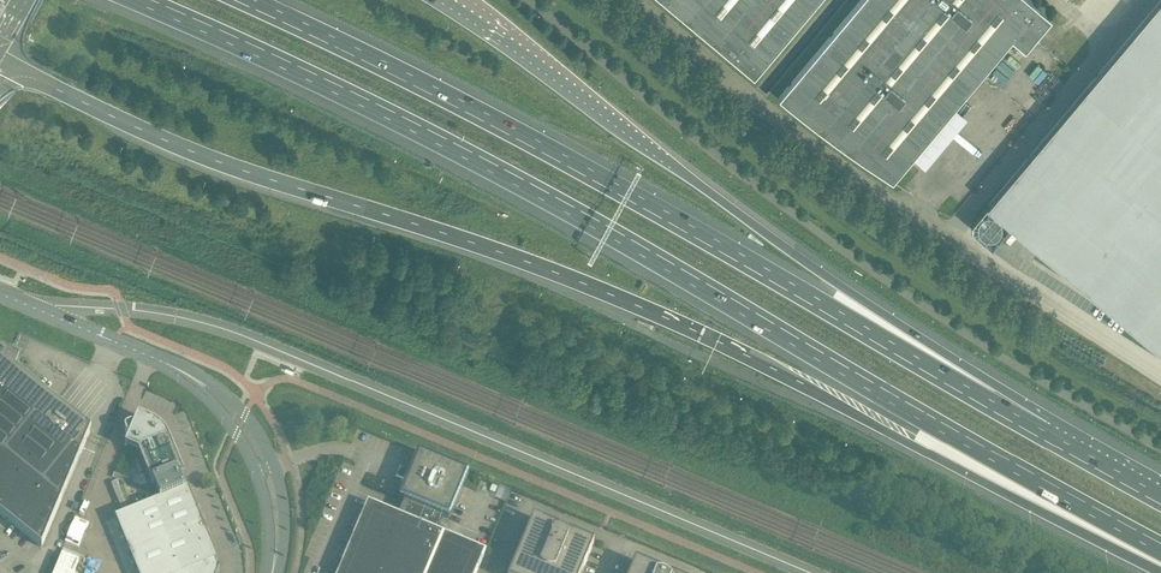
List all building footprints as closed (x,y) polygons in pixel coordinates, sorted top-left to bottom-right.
[(736,61),(754,76),(766,61),(818,0),(663,0),(736,61)] [(808,61),(779,97),(806,119),(834,140),(863,161),(892,180),(905,166),(912,157),(954,107),(992,61),(1011,38),(1025,49),(1042,28),(1051,18),(1030,0),(860,0),(808,61)] [(989,203),(974,222),(974,229),(994,245),(1013,223),(1160,347),(1160,0),(989,203)] [(46,394),(16,369),(20,359),(21,360),(21,359),(11,355),(10,354),(4,352),(2,351),(0,351),(0,515),(42,548),(90,433),(91,430),(46,394)] [(169,441),(166,436),(163,432),(159,428),(155,425),(150,422),(140,418),(138,416),(134,425),(127,427),(126,428),(125,429),(125,430),(125,431),(125,432),(128,439),(125,447),(127,449),(128,448),(139,452),(151,483),(150,483),(153,490),(155,489),(159,500),(114,518),(137,572),(218,572),(219,568),(217,567),(215,563),(218,562),(188,488),(183,490),(179,480),(184,478),(183,475),(182,475),(169,441)] [(417,455),(412,466),(398,499),(399,501),(404,503),(398,515),(438,532),(443,520),(447,521),(450,520),(468,476),(467,474),(419,454),(417,455)] [(486,552),(473,547),(445,535),(438,532),(398,515),(367,502),(337,572),(477,572),(486,552)] [(592,547),(593,544),(592,544),(568,533),(567,534),(565,533),(563,532),(561,532),(559,532),(557,533),(558,530),(532,519),(531,522),(510,572),(581,572),(592,547)] [(660,572),(634,561),(630,572),(660,572)]
